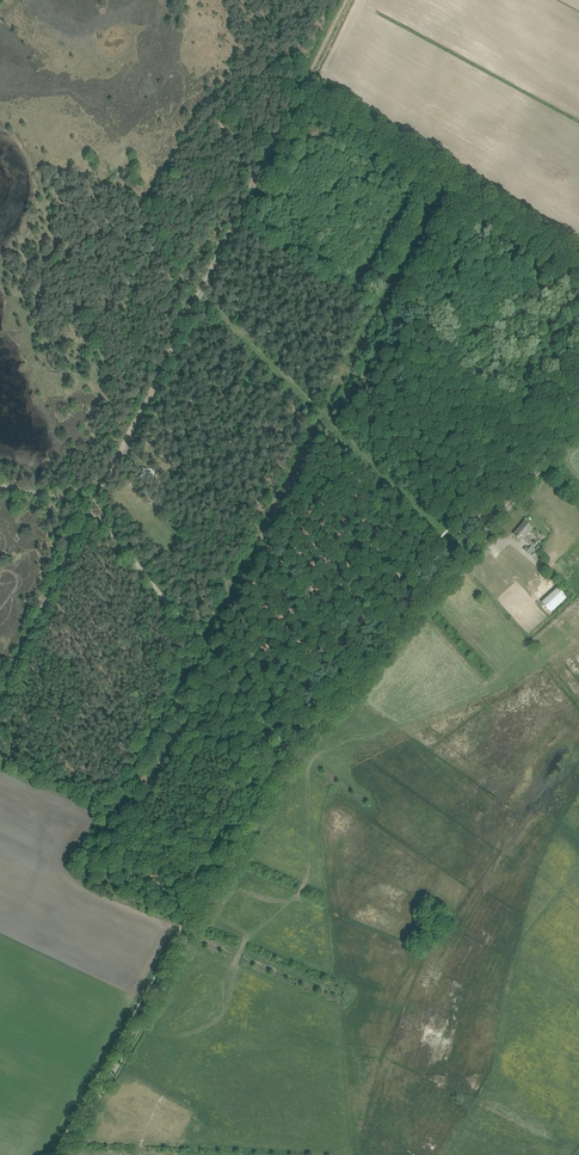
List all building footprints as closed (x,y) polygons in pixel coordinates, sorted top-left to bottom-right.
[(145,469),(143,475),(152,479),(154,473),(145,469)] [(522,538),(528,543),(531,540),(525,535),(532,527),(524,521),(514,534),(521,540),(522,538)] [(568,597),(558,587),(541,603),(551,614),(568,597)]
